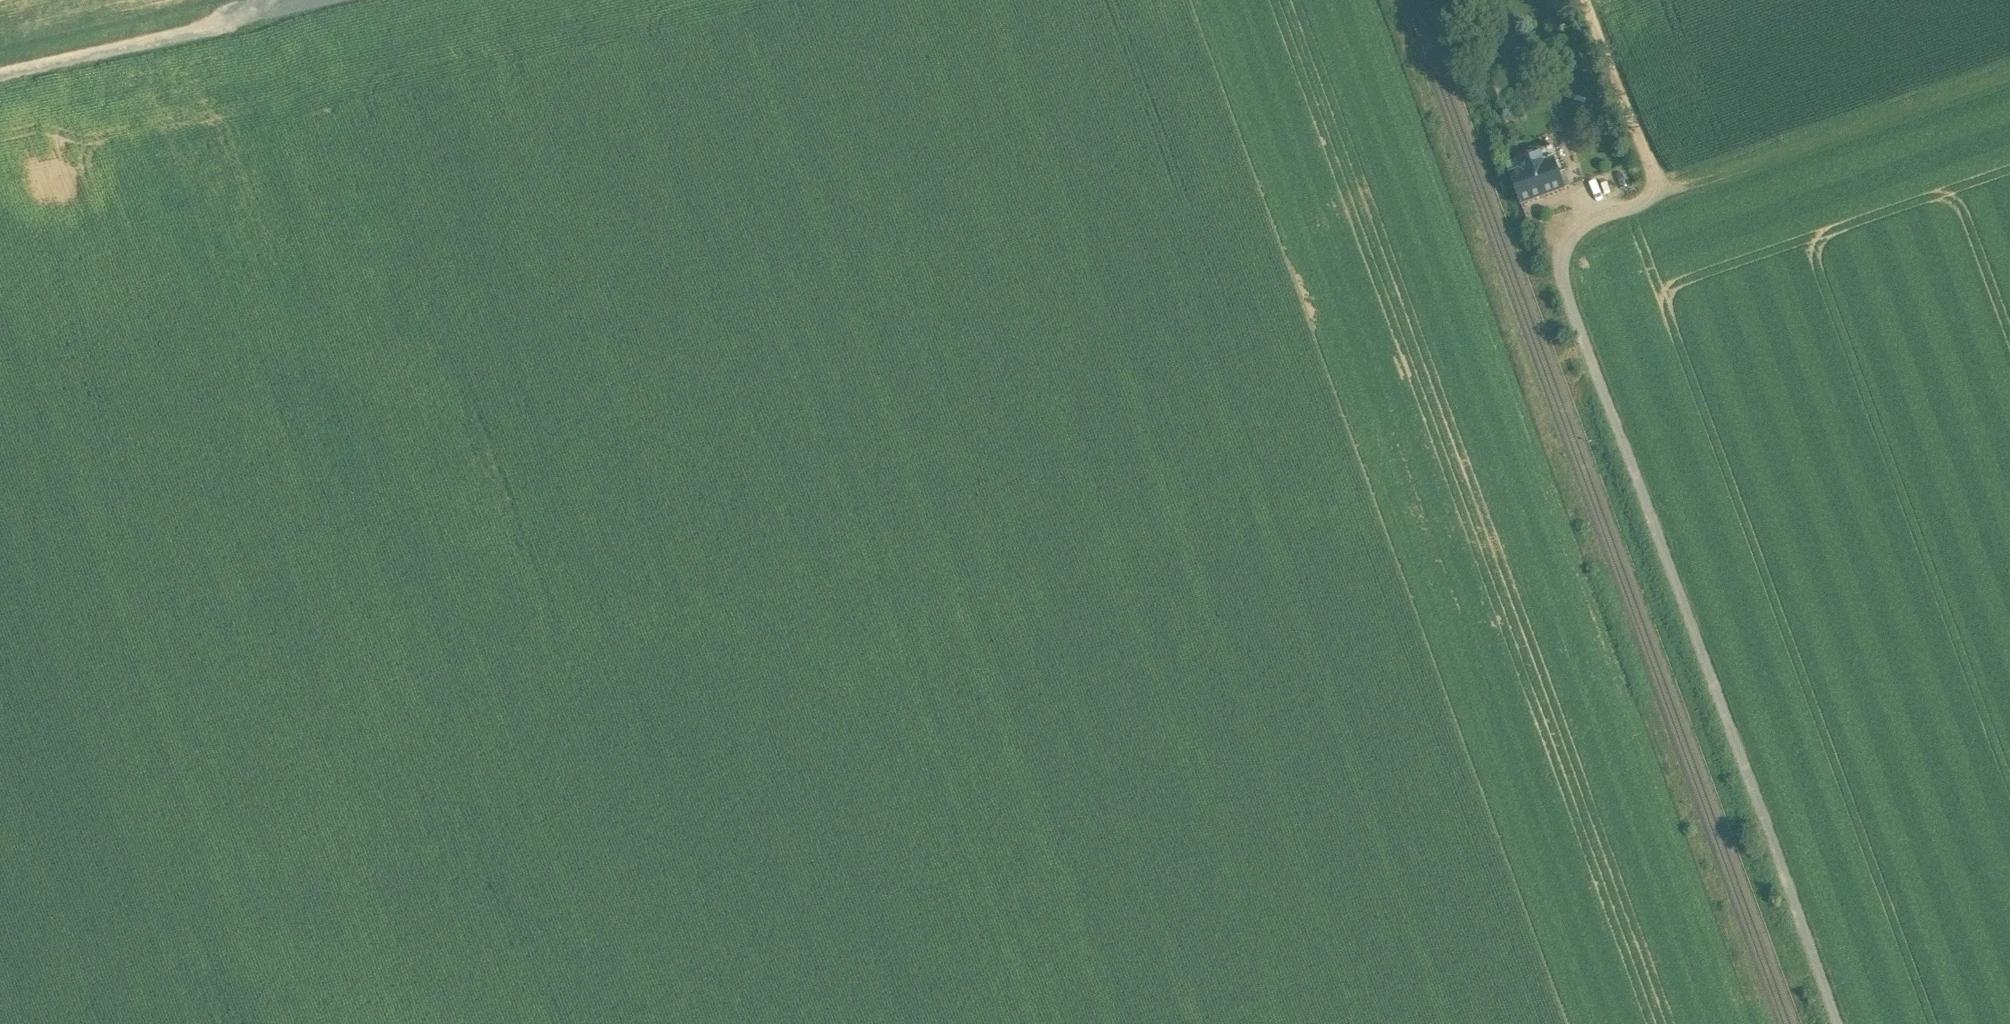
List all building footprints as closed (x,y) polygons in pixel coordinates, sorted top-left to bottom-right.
[(1556,146),(1518,161),(1521,171),(1510,175),(1521,204),(1565,188),(1559,173),(1565,171),(1556,146)]
